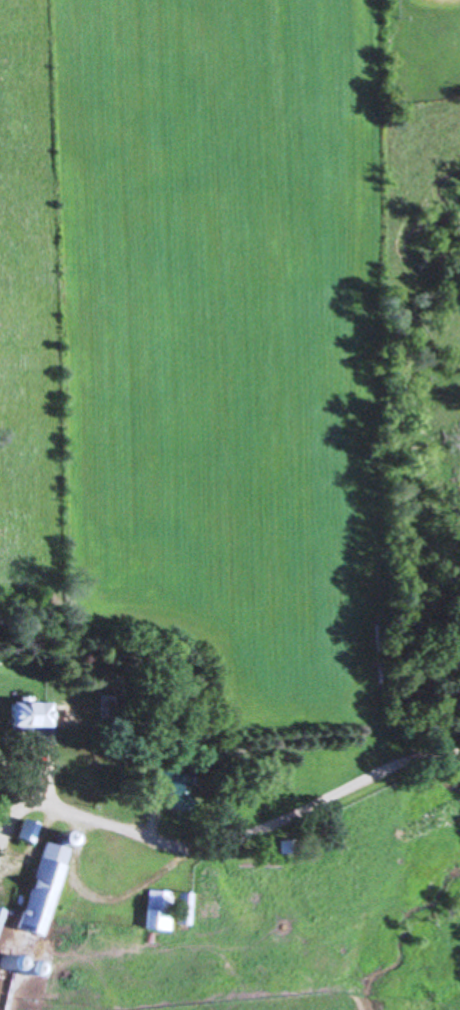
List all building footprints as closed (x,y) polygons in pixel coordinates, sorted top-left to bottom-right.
[(0,703),(0,728),(44,730),(45,705),(0,703)] [(29,846),(35,825),(16,820),(10,841),(29,846)] [(58,866),(31,857),(6,930),(33,939),(58,866)] [(173,892),(147,892),(146,931),(172,931),(173,892)] [(190,897),(179,897),(179,925),(190,925),(190,897)]
